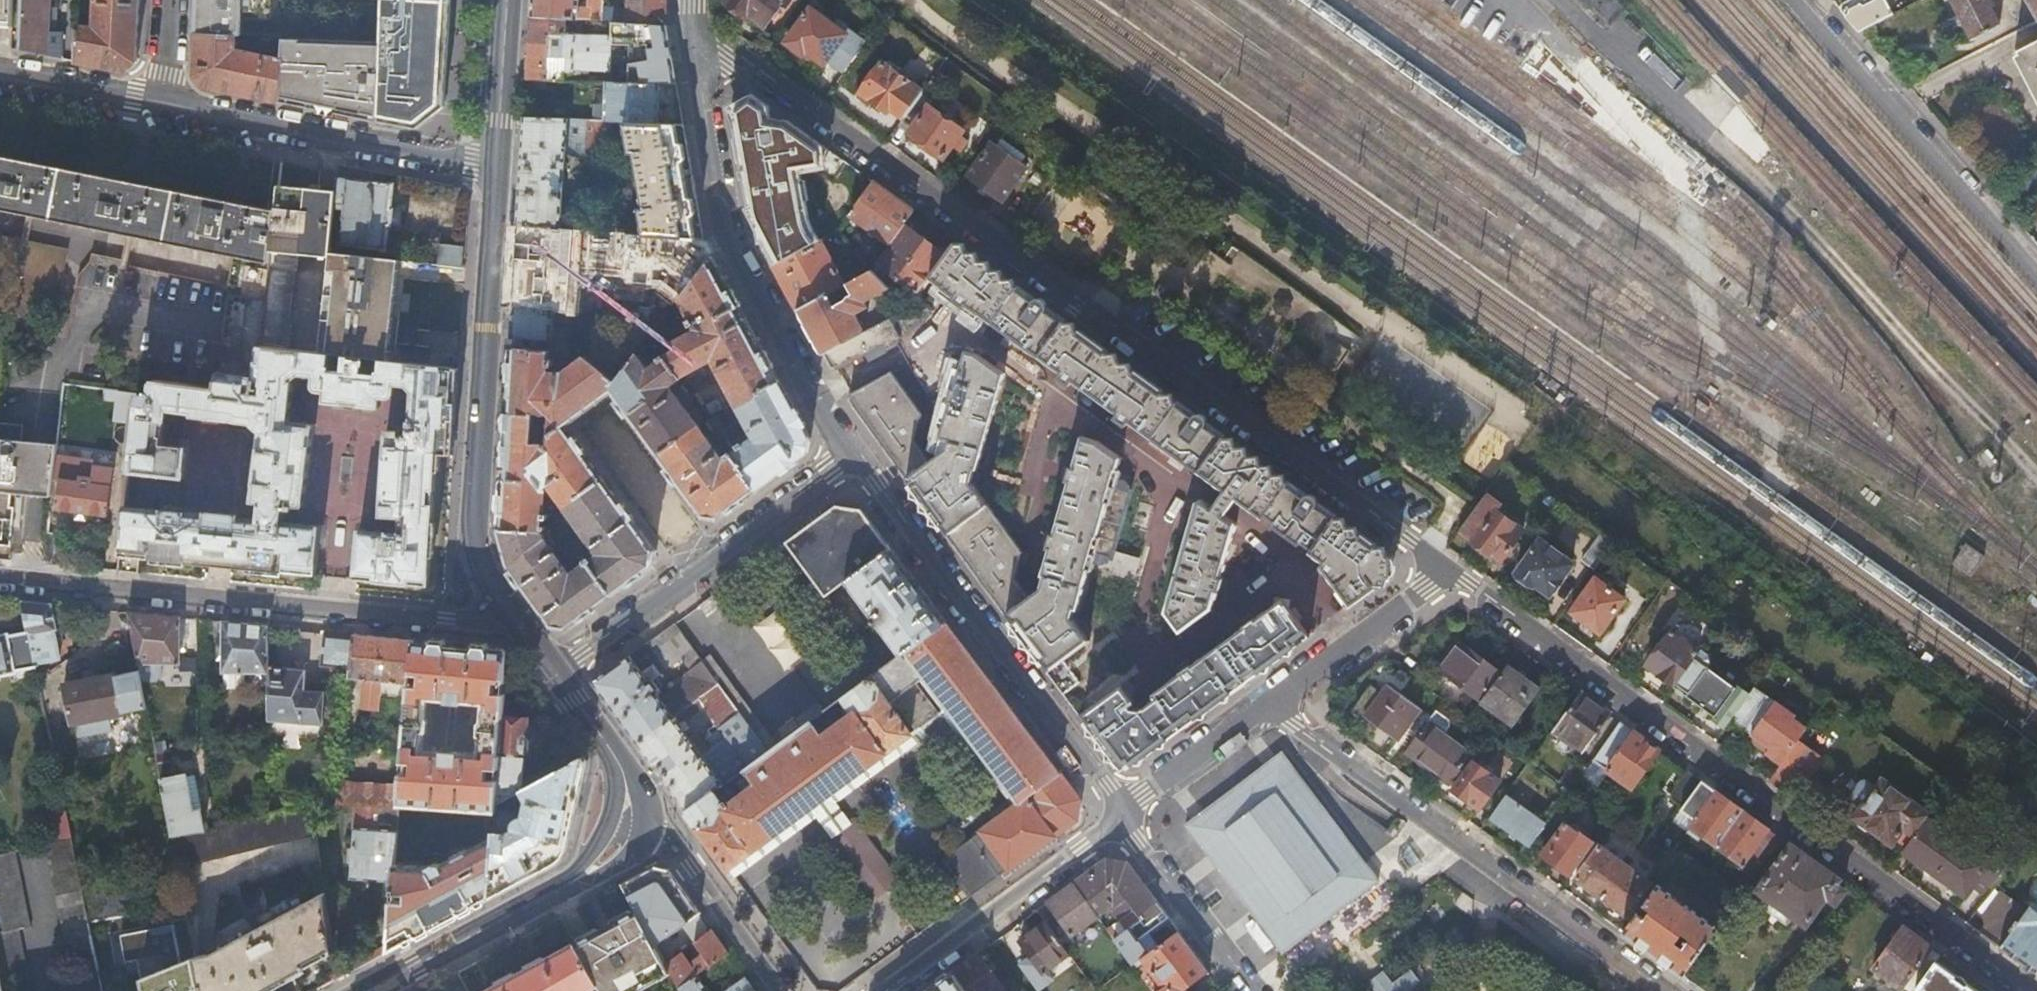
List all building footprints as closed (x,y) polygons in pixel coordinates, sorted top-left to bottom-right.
[(12,24),(13,0),(0,0),(0,24),(12,24)] [(51,0),(23,0),(20,47),(62,55),(63,29),(50,28),(51,0)] [(140,0),(98,0),(98,10),(95,25),(80,22),(78,59),(124,68),(138,57),(140,0)] [(383,0),(307,0),(307,7),(287,6),(285,35),(284,64),(380,82),(383,0)] [(379,117),(417,125),(444,103),(451,0),(383,0),(380,82),(379,117)] [(580,0),(533,0),(532,15),(566,17),(602,19),(602,0),(588,0),(587,5),(579,5),(580,0)] [(628,21),(666,23),(667,0),(629,0),(628,21)] [(782,0),(728,0),(726,3),(744,16),(746,13),(763,26),(782,0)] [(1840,9),(1859,31),(1893,13),(1885,0),(1848,0),(1842,3),(1840,6),(1840,9)] [(1957,13),(1962,23),(1971,39),(1999,24),(1987,0),(1950,0),(1957,13)] [(2036,22),(2036,21),(2036,0),(2025,0),(2036,22)] [(844,35),(809,8),(784,43),(808,61),(812,56),(822,64),(827,58),(838,67),(853,47),(842,38),(844,35)] [(1962,23),(1957,13),(1953,15),(1958,25),(1962,23)] [(566,17),(532,15),(528,78),(582,80),(582,68),(611,69),(612,35),(565,33),(566,17)] [(677,83),(666,23),(628,21),(614,20),(614,35),(612,35),(611,69),(612,69),(612,81),(660,83),(677,83)] [(282,98),(284,64),(285,35),(278,35),(277,52),(278,56),(250,50),(237,49),(237,33),(199,31),(197,74),(205,83),(223,87),(282,98)] [(2016,51),(2036,90),(2036,40),(2016,51)] [(901,118),(920,92),(880,62),(858,93),(885,112),(888,109),(901,118)] [(379,117),(380,82),(284,64),(282,98),(330,108),(358,113),(379,117)] [(658,121),(660,83),(612,81),(610,81),(607,81),(606,119),(611,119),(625,120),(658,121)] [(775,264),(822,239),(812,231),(799,173),(817,169),(830,147),(796,124),(795,125),(786,118),(778,119),(770,121),(768,103),(750,91),(732,104),(751,220),(775,264)] [(922,92),(898,125),(909,133),(929,105),(933,100),(922,92)] [(929,105),(909,133),(944,158),(964,130),(929,105)] [(611,119),(606,119),(525,116),(518,223),(562,227),(583,228),(584,211),(577,210),(578,193),(564,191),(566,156),(585,157),(585,151),(598,152),(598,145),(598,134),(610,134),(611,119)] [(703,237),(683,122),(658,121),(625,120),(631,153),(634,152),(636,161),(633,162),(634,171),(638,170),(639,179),(635,180),(636,184),(640,183),(641,187),(637,188),(639,197),(643,196),(644,206),(641,207),(645,233),(703,237)] [(610,146),(610,134),(598,134),(598,145),(610,146)] [(1004,200),(1027,166),(991,142),(968,176),(1004,200)] [(266,298),(269,266),(275,210),(0,153),(0,208),(234,255),(228,285),(122,264),(91,258),(90,262),(77,273),(74,283),(225,313),(227,293),(266,298)] [(338,189),(337,200),(346,201),(344,217),(346,218),(343,241),(361,243),(360,245),(386,247),(389,223),(393,223),(394,207),(391,207),(394,182),(369,178),(369,179),(340,176),(338,189)] [(596,189),(607,190),(608,177),(596,176),(596,189)] [(872,178),(849,212),(890,242),(904,223),(914,209),(891,193),(872,178)] [(269,266),(296,269),(298,252),(331,255),(331,250),(337,200),(338,189),(279,183),(275,210),(269,266)] [(583,194),(607,196),(607,190),(596,189),(584,188),(583,194)] [(562,227),(518,223),(516,265),(541,266),(542,251),(559,252),(562,227)] [(890,242),(876,261),(897,276),(925,238),(904,223),(890,242)] [(66,253),(68,247),(0,233),(0,239),(66,253)] [(947,254),(925,238),(897,276),(919,291),(930,276),(947,254)] [(61,280),(66,253),(0,239),(0,269),(61,280)] [(846,282),(822,239),(775,264),(800,309),(846,282)] [(1390,554),(957,240),(947,254),(930,276),(943,285),(943,287),(955,296),(954,298),(956,299),(954,303),(961,309),(964,305),(966,306),(967,305),(980,314),(981,313),(1062,372),(1059,376),(1061,377),(1058,381),(1066,386),(1068,383),(1070,384),(1073,380),(1116,411),(1113,416),(1115,418),(1113,421),(1120,427),(1123,423),(1125,425),(1128,420),(1223,489),(1213,504),(1202,496),(1196,498),(1164,610),(1180,631),(1214,607),(1213,606),(1218,589),(1219,590),(1220,588),(1224,589),(1227,579),(1222,578),(1223,576),(1221,576),(1236,522),(1223,513),(1235,498),(1262,518),(1264,515),(1274,521),(1272,524),(1297,543),(1299,540),(1309,548),(1308,550),(1321,560),(1315,568),(1321,573),(1323,569),(1349,604),(1390,574),(1390,554)] [(465,264),(466,244),(439,242),(437,262),(465,264)] [(382,358),(385,358),(395,257),(331,250),(331,255),(329,272),(320,351),(332,353),(346,354),(366,356),(382,358)] [(559,267),(559,252),(542,251),(541,266),(559,267)] [(93,252),(91,258),(122,264),(123,258),(93,252)] [(743,311),(714,257),(705,268),(690,287),(682,297),(681,298),(698,328),(676,340),(680,346),(667,354),(682,375),(713,358),(716,362),(712,365),(716,372),(720,370),(741,407),(763,395),(760,390),(780,379),(743,311)] [(690,287),(705,268),(643,258),(640,279),(690,287)] [(541,266),(516,265),(513,306),(555,308),(557,288),(563,288),(564,283),(566,283),(567,268),(559,267),(541,266)] [(260,346),(288,348),(296,269),(269,266),(266,298),(260,346)] [(575,284),(576,269),(567,268),(566,283),(575,284)] [(871,268),(846,282),(800,309),(823,352),(828,350),(865,329),(856,313),(868,306),(865,299),(881,290),(894,314),(907,306),(871,268)] [(1168,302),(1175,291),(1161,281),(1153,292),(1168,302)] [(681,298),(682,297),(644,291),(639,323),(644,323),(658,326),(681,298)] [(1290,306),(1285,296),(1276,296),(1270,304),(1274,313),(1284,314),(1290,306)] [(914,311),(898,320),(905,332),(922,323),(934,309),(923,300),(914,311)] [(573,339),(574,325),(554,324),(555,308),(513,306),(512,326),(511,335),(527,336),(527,338),(527,339),(527,340),(527,341),(528,342),(528,344),(529,344),(529,345),(530,345),(531,345),(531,346),(532,346),(533,346),(534,346),(535,346),(538,344),(539,343),(540,340),(541,337),(573,339)] [(900,334),(889,316),(865,329),(828,350),(838,368),(881,344),(886,351),(897,344),(900,334)] [(604,356),(598,363),(617,379),(638,352),(658,326),(644,323),(613,363),(604,356)] [(527,336),(511,335),(508,374),(505,417),(531,420),(531,417),(542,418),(542,424),(546,424),(545,438),(565,423),(614,389),(617,379),(598,363),(583,351),(565,372),(550,371),(551,364),(555,364),(555,357),(550,357),(551,349),(535,348),(535,346),(534,346),(533,346),(532,346),(531,346),(531,345),(530,345),(529,345),(529,344),(528,344),(528,342),(527,341),(527,340),(527,339),(527,338),(527,336)] [(452,454),(459,365),(385,358),(382,358),(381,372),(364,370),(366,356),(346,354),(345,368),(330,366),(332,353),(320,351),(288,348),(260,346),(260,345),(257,374),(218,370),(216,385),(161,379),(160,394),(139,391),(136,417),(130,470),(186,476),(189,445),(165,441),(169,408),(194,411),(194,414),(255,421),(260,429),(253,499),(262,500),(261,517),(241,515),(241,512),(206,508),(206,511),(172,507),(172,502),(167,502),(166,507),(126,502),(118,568),(138,570),(140,555),(317,573),(321,523),(289,520),(291,503),(310,505),(319,423),(295,420),(299,379),(303,374),(318,376),(318,384),(318,385),(319,386),(319,387),(320,388),(321,389),(322,389),(331,390),(330,400),(379,406),(381,397),(391,397),(392,397),(392,396),(393,396),(394,395),(395,394),(395,393),(396,385),(409,386),(413,392),(410,427),(400,426),(399,430),(388,429),(388,433),(386,433),(378,514),(391,515),(389,530),(360,527),(355,577),(376,579),(376,581),(407,584),(407,582),(428,584),(435,493),(436,471),(440,471),(442,453),(452,454)] [(908,475),(904,478),(946,535),(950,532),(1009,611),(1005,614),(1048,672),(1090,639),(1072,614),(1075,607),(1078,607),(1094,551),(1107,555),(1105,562),(1110,564),(1110,567),(1113,569),(1113,571),(1124,574),(1125,573),(1127,572),(1129,569),(1135,571),(1139,555),(1114,548),(1130,488),(1113,483),(1120,455),(1098,439),(1081,434),(1073,464),(1070,464),(1069,468),(1065,466),(1062,476),(1067,477),(1066,480),(1068,480),(1054,532),(1052,531),(1051,534),(1047,533),(1044,542),(1049,543),(1048,546),(1050,546),(1043,573),(1046,574),(1043,586),(1039,589),(1037,586),(1030,591),(1017,573),(1022,559),(1026,560),(1029,552),(1025,550),(972,478),(977,479),(979,470),(975,469),(976,466),(979,467),(1005,370),(977,351),(966,349),(955,385),(953,385),(952,388),(948,387),(945,396),(949,397),(949,400),(951,401),(941,436),(950,439),(948,445),(931,457),(916,436),(920,424),(924,425),(927,416),(922,414),(923,412),(891,369),(850,391),(859,408),(908,475)] [(682,375),(667,354),(665,351),(660,355),(662,358),(649,367),(638,352),(617,379),(614,389),(661,453),(684,435),(703,422),(693,408),(692,409),(677,390),(672,393),(667,386),(682,375)] [(806,426),(780,379),(760,390),(763,395),(741,407),(752,426),(750,428),(755,436),(747,442),(745,438),(739,443),(741,446),(735,451),(745,466),(745,470),(759,488),(810,452),(813,437),(806,426)] [(64,382),(58,441),(54,478),(60,478),(57,506),(108,513),(115,462),(87,458),(89,445),(85,444),(91,393),(92,385),(64,382)] [(91,393),(99,394),(100,386),(92,385),(91,393)] [(136,417),(139,391),(120,389),(100,386),(99,394),(125,397),(123,415),(136,417)] [(726,411),(712,415),(709,417),(724,437),(737,427),(726,411)] [(502,475),(498,527),(543,531),(544,526),(547,527),(547,524),(544,523),(545,515),(549,516),(550,512),(545,511),(547,485),(551,482),(567,504),(604,478),(565,423),(545,438),(544,446),(540,446),(540,452),(529,451),(531,420),(505,417),(502,475)] [(52,494),(54,478),(58,441),(22,437),(24,422),(0,419),(0,489),(11,490),(52,494)] [(684,435),(661,453),(706,515),(719,518),(759,488),(745,470),(745,466),(735,451),(732,448),(726,452),(729,456),(721,461),(718,456),(723,452),(709,433),(710,432),(703,422),(684,435)] [(543,531),(498,527),(509,565),(553,625),(569,627),(654,565),(656,549),(604,478),(567,504),(597,546),(599,545),(604,552),(594,559),(591,555),(586,559),(589,563),(573,575),(562,561),(570,555),(561,543),(554,549),(543,535),(543,531)] [(11,490),(0,489),(0,542),(11,543),(14,504),(10,504),(11,490)] [(1479,501),(1459,529),(1473,539),(1472,541),(1499,560),(1521,529),(1480,499),(1479,501)] [(839,504),(789,540),(828,594),(848,579),(893,546),(864,507),(839,504)] [(45,561),(64,563),(68,517),(50,514),(45,561)] [(1580,559),(1592,568),(1611,543),(1598,534),(1580,559)] [(1547,594),(1571,563),(1538,539),(1514,572),(1531,585),(1532,583),(1547,594)] [(1983,557),(1965,545),(1952,563),(1970,575),(1983,557)] [(902,653),(947,621),(893,546),(848,579),(902,653)] [(1569,611),(1598,632),(1622,598),(1593,577),(1569,611)] [(720,590),(698,606),(712,626),(733,611),(720,590)] [(1123,683),(1080,716),(1115,763),(1132,766),(1192,721),(1226,696),(1310,634),(1289,605),(1290,597),(1276,595),(1274,603),(1256,617),(1255,615),(1253,616),(1250,612),(1242,618),(1245,622),(1243,623),(1245,625),(1194,663),(1192,661),(1190,662),(1187,659),(1179,665),(1182,668),(1181,670),(1182,671),(1154,692),(1156,694),(1154,695),(1155,697),(1141,708),(1133,706),(1131,703),(1135,700),(1123,683)] [(57,628),(53,604),(23,601),(30,632),(37,665),(61,660),(55,628),(57,628)] [(751,623),(765,647),(789,633),(776,609),(751,623)] [(180,664),(182,616),(128,611),(139,662),(180,664)] [(1671,683),(1672,684),(1673,684),(1697,651),(1713,628),(1705,622),(1701,626),(1691,619),(1679,636),(1670,629),(1645,664),(1658,674),(1660,678),(1662,681),(1666,683),(1668,683),(1671,683)] [(1676,620),(1670,629),(1679,636),(1691,619),(1676,620)] [(269,667),(269,625),(223,620),(224,674),(269,674),(269,667)] [(954,896),(958,893),(963,901),(969,897),(1009,867),(1077,818),(1078,808),(1079,799),(1060,773),(947,621),(902,653),(881,668),(777,743),(768,749),(769,750),(742,770),(753,785),(725,806),(713,790),(687,809),(729,867),(921,725),(928,733),(939,738),(946,741),(955,741),(962,740),(968,738),(974,735),(977,733),(1026,798),(982,830),(942,859),(933,866),(954,896)] [(700,697),(707,691),(719,682),(705,663),(675,622),(593,681),(638,742),(675,715),(683,709),(700,697)] [(37,667),(37,665),(30,632),(11,636),(10,633),(0,634),(0,676),(18,673),(18,670),(37,667)] [(351,668),(354,636),(324,633),(321,665),(351,668)] [(381,691),(411,694),(415,640),(354,633),(354,636),(351,668),(350,676),(363,678),(361,705),(379,707),(381,691)] [(502,716),(507,649),(415,640),(411,694),(403,784),(401,806),(496,812),(497,804),(502,716)] [(1440,669),(1482,699),(1501,672),(1459,643),(1440,669)] [(1684,695),(1724,723),(1728,718),(1746,694),(1705,666),(1710,660),(1697,651),(1673,684),(1686,693),(1684,695)] [(719,682),(733,701),(739,697),(710,659),(705,663),(719,682)] [(125,712),(147,707),(140,670),(118,675),(117,674),(112,675),(111,668),(108,664),(70,672),(69,676),(70,684),(65,685),(66,691),(62,693),(63,699),(68,698),(74,724),(125,713),(125,712)] [(1482,699),(1479,702),(1512,725),(1539,687),(1506,664),(1501,672),(1482,699)] [(269,704),(269,720),(322,725),(326,693),(307,691),(309,671),(269,667),(269,674),(269,690),(269,704)] [(727,734),(747,720),(733,701),(719,682),(707,691),(700,697),(707,706),(727,734)] [(1364,716),(1397,739),(1420,707),(1387,684),(1364,716)] [(1763,751),(1778,762),(1795,739),(1803,728),(1790,718),(1793,714),(1752,686),(1746,694),(1728,718),(1752,735),(1767,746),(1763,751)] [(269,704),(269,690),(258,690),(258,704),(269,704)] [(1583,749),(1609,713),(1578,691),(1552,727),(1583,749)] [(707,706),(700,697),(683,709),(675,715),(686,731),(691,727),(685,718),(690,715),(691,717),(707,706)] [(747,720),(768,749),(777,743),(740,697),(739,697),(733,701),(747,720)] [(664,778),(687,809),(713,790),(742,770),(769,750),(768,749),(747,720),(727,734),(706,749),(703,744),(698,748),(695,743),(702,738),(697,731),(690,736),(686,731),(675,715),(638,742),(664,778)] [(527,718),(502,716),(497,804),(520,791),(523,789),(525,757),(534,757),(537,755),(538,741),(536,737),(526,737),(527,718)] [(1449,787),(1473,754),(1427,721),(1407,748),(1426,762),(1422,767),(1449,787)] [(1592,759),(1632,788),(1660,750),(1620,721),(1592,759)] [(1749,741),(1763,751),(1767,746),(1752,735),(1749,741)] [(1820,756),(1795,739),(1778,762),(1766,779),(1791,796),(1820,756)] [(1377,879),(1282,751),(1186,824),(1282,951),(1377,879)] [(495,830),(490,897),(553,863),(561,859),(566,852),(588,759),(585,754),(523,789),(520,791),(525,800),(522,815),(518,816),(514,819),(513,821),(512,827),(506,830),(495,830)] [(1557,780),(1570,789),(1587,766),(1574,757),(1557,780)] [(1453,790),(1478,808),(1498,780),(1473,762),(1453,790)] [(1673,797),(1683,804),(1684,803),(1701,779),(1691,772),(1673,797)] [(162,780),(174,840),(207,834),(203,811),(195,813),(190,786),(188,775),(162,780)] [(958,777),(949,783),(973,815),(981,808),(958,777)] [(1701,779),(1684,803),(1695,811),(1712,787),(1701,779)] [(340,780),(337,804),(401,808),(401,806),(403,784),(340,780)] [(1924,817),(1926,815),(1915,807),(1916,806),(1880,781),(1875,788),(1866,781),(1863,780),(1860,781),(1857,783),(1850,793),(1849,796),(1850,799),(1851,802),(1860,809),(1853,817),(1857,820),(1857,826),(1863,831),(1869,829),(1889,843),(1894,837),(1904,845),(1924,817)] [(195,813),(203,811),(197,784),(190,786),(195,813)] [(1701,834),(1716,844),(1717,845),(1743,809),(1715,789),(1686,830),(1697,838),(1701,834)] [(1529,846),(1546,823),(1505,794),(1489,816),(1529,846)] [(312,805),(316,834),(318,844),(331,842),(332,826),(329,803),(321,803),(312,805)] [(174,840),(178,864),(316,834),(312,805),(269,814),(217,824),(218,831),(207,834),(174,840)] [(1743,809),(1717,845),(1731,856),(1728,860),(1753,879),(1783,838),(1743,809)] [(49,814),(55,842),(72,838),(66,810),(49,814)] [(1994,881),(1999,873),(1957,842),(1924,817),(1904,845),(1902,848),(1964,895),(1973,883),(1986,892),(1994,881)] [(1570,875),(1593,842),(1564,821),(1540,854),(1570,875)] [(393,902),(389,951),(490,897),(495,830),(495,822),(487,822),(487,839),(469,849),(465,847),(454,854),(453,857),(443,863),(434,863),(428,866),(396,864),(395,881),(393,902)] [(396,864),(399,830),(360,826),(354,876),(395,881),(396,864)] [(72,838),(55,842),(46,843),(68,957),(94,951),(89,924),(83,895),(72,838)] [(1753,879),(1751,882),(1758,888),(1791,843),(1783,838),(1753,879)] [(863,841),(847,852),(874,890),(890,879),(863,841)] [(1835,883),(1838,878),(1791,843),(1758,888),(1757,889),(1770,898),(1792,914),(1805,924),(1825,896),(1834,902),(1843,890),(1835,883)] [(1574,878),(1600,897),(1623,864),(1598,846),(1574,878)] [(3,983),(28,977),(19,929),(30,927),(15,850),(0,853),(0,918),(3,932),(0,932),(0,968),(3,983)] [(1412,860),(1408,855),(1399,862),(1403,867),(1412,860)] [(1106,859),(1074,882),(1098,915),(1102,911),(1114,903),(1124,916),(1134,909),(1138,915),(1144,924),(1135,932),(1140,940),(1169,918),(1126,861),(1106,859)] [(1623,864),(1600,897),(1625,915),(1648,882),(1623,864)] [(656,945),(700,911),(669,869),(654,866),(623,883),(637,909),(656,945)] [(2027,905),(1994,881),(1986,892),(1964,921),(1998,945),(2027,905)] [(1047,902),(1072,935),(1097,916),(1098,915),(1074,882),(1061,892),(1047,902)] [(1649,908),(1644,916),(1636,911),(1622,932),(1683,976),(1718,927),(1657,882),(1642,903),(1649,908)] [(128,888),(83,895),(89,924),(133,917),(128,888)] [(196,955),(197,957),(203,990),(258,990),(332,952),(325,900),(324,892),(214,951),(196,955)] [(1785,923),(1792,914),(1770,898),(1763,907),(1785,923)] [(325,900),(332,952),(335,979),(389,951),(393,902),(325,900)] [(1046,923),(1061,943),(1072,935),(1047,902),(1036,910),(1046,923)] [(2036,974),(2036,912),(2027,905),(1998,945),(2036,974)] [(656,945),(637,909),(574,942),(596,982),(601,990),(651,990),(663,984),(674,978),(666,962),(656,945)] [(1102,911),(1098,915),(1097,916),(1114,938),(1120,934),(1102,911)] [(1068,953),(1061,943),(1046,923),(1021,941),(1043,971),(1068,953)] [(197,957),(180,961),(174,926),(121,937),(127,964),(139,961),(145,990),(203,990),(197,957)] [(1120,934),(1114,938),(1132,963),(1142,957),(1149,952),(1140,940),(1135,932),(1130,926),(1120,934)] [(1916,988),(1935,962),(1942,953),(1903,926),(1873,967),(1900,987),(1902,984),(1912,990),(1915,990),(1916,988)] [(729,952),(712,929),(695,941),(700,948),(697,950),(702,956),(691,964),(682,951),(666,962),(674,978),(679,987),(709,966),(721,957),(729,952)] [(1142,957),(1164,987),(1159,990),(1179,990),(1189,984),(1208,970),(1178,930),(1149,952),(1142,957)] [(574,942),(485,990),(581,990),(596,982),(574,942)] [(978,952),(952,971),(966,990),(1007,990),(978,952)] [(679,987),(681,990),(711,990),(703,980),(726,963),(721,957),(709,966),(679,987)] [(1935,962),(1916,988),(1920,990),(1976,990),(1935,962)] [(1411,968),(1392,983),(1398,990),(1411,981),(1415,985),(1421,980),(1414,972),(1411,968)] [(952,971),(925,990),(966,990),(952,971)] [(1392,983),(1382,971),(1367,983),(1373,990),(1408,990),(1415,985),(1411,981),(1398,990),(1392,983)] [(744,973),(722,986),(721,990),(756,990),(757,990),(744,973)] [(1101,973),(1090,982),(1091,983),(1096,990),(1107,982),(1101,973)] [(674,978),(663,984),(667,990),(681,990),(679,987),(674,978)] [(1091,983),(1080,990),(1094,990),(1096,990),(1091,983)]
